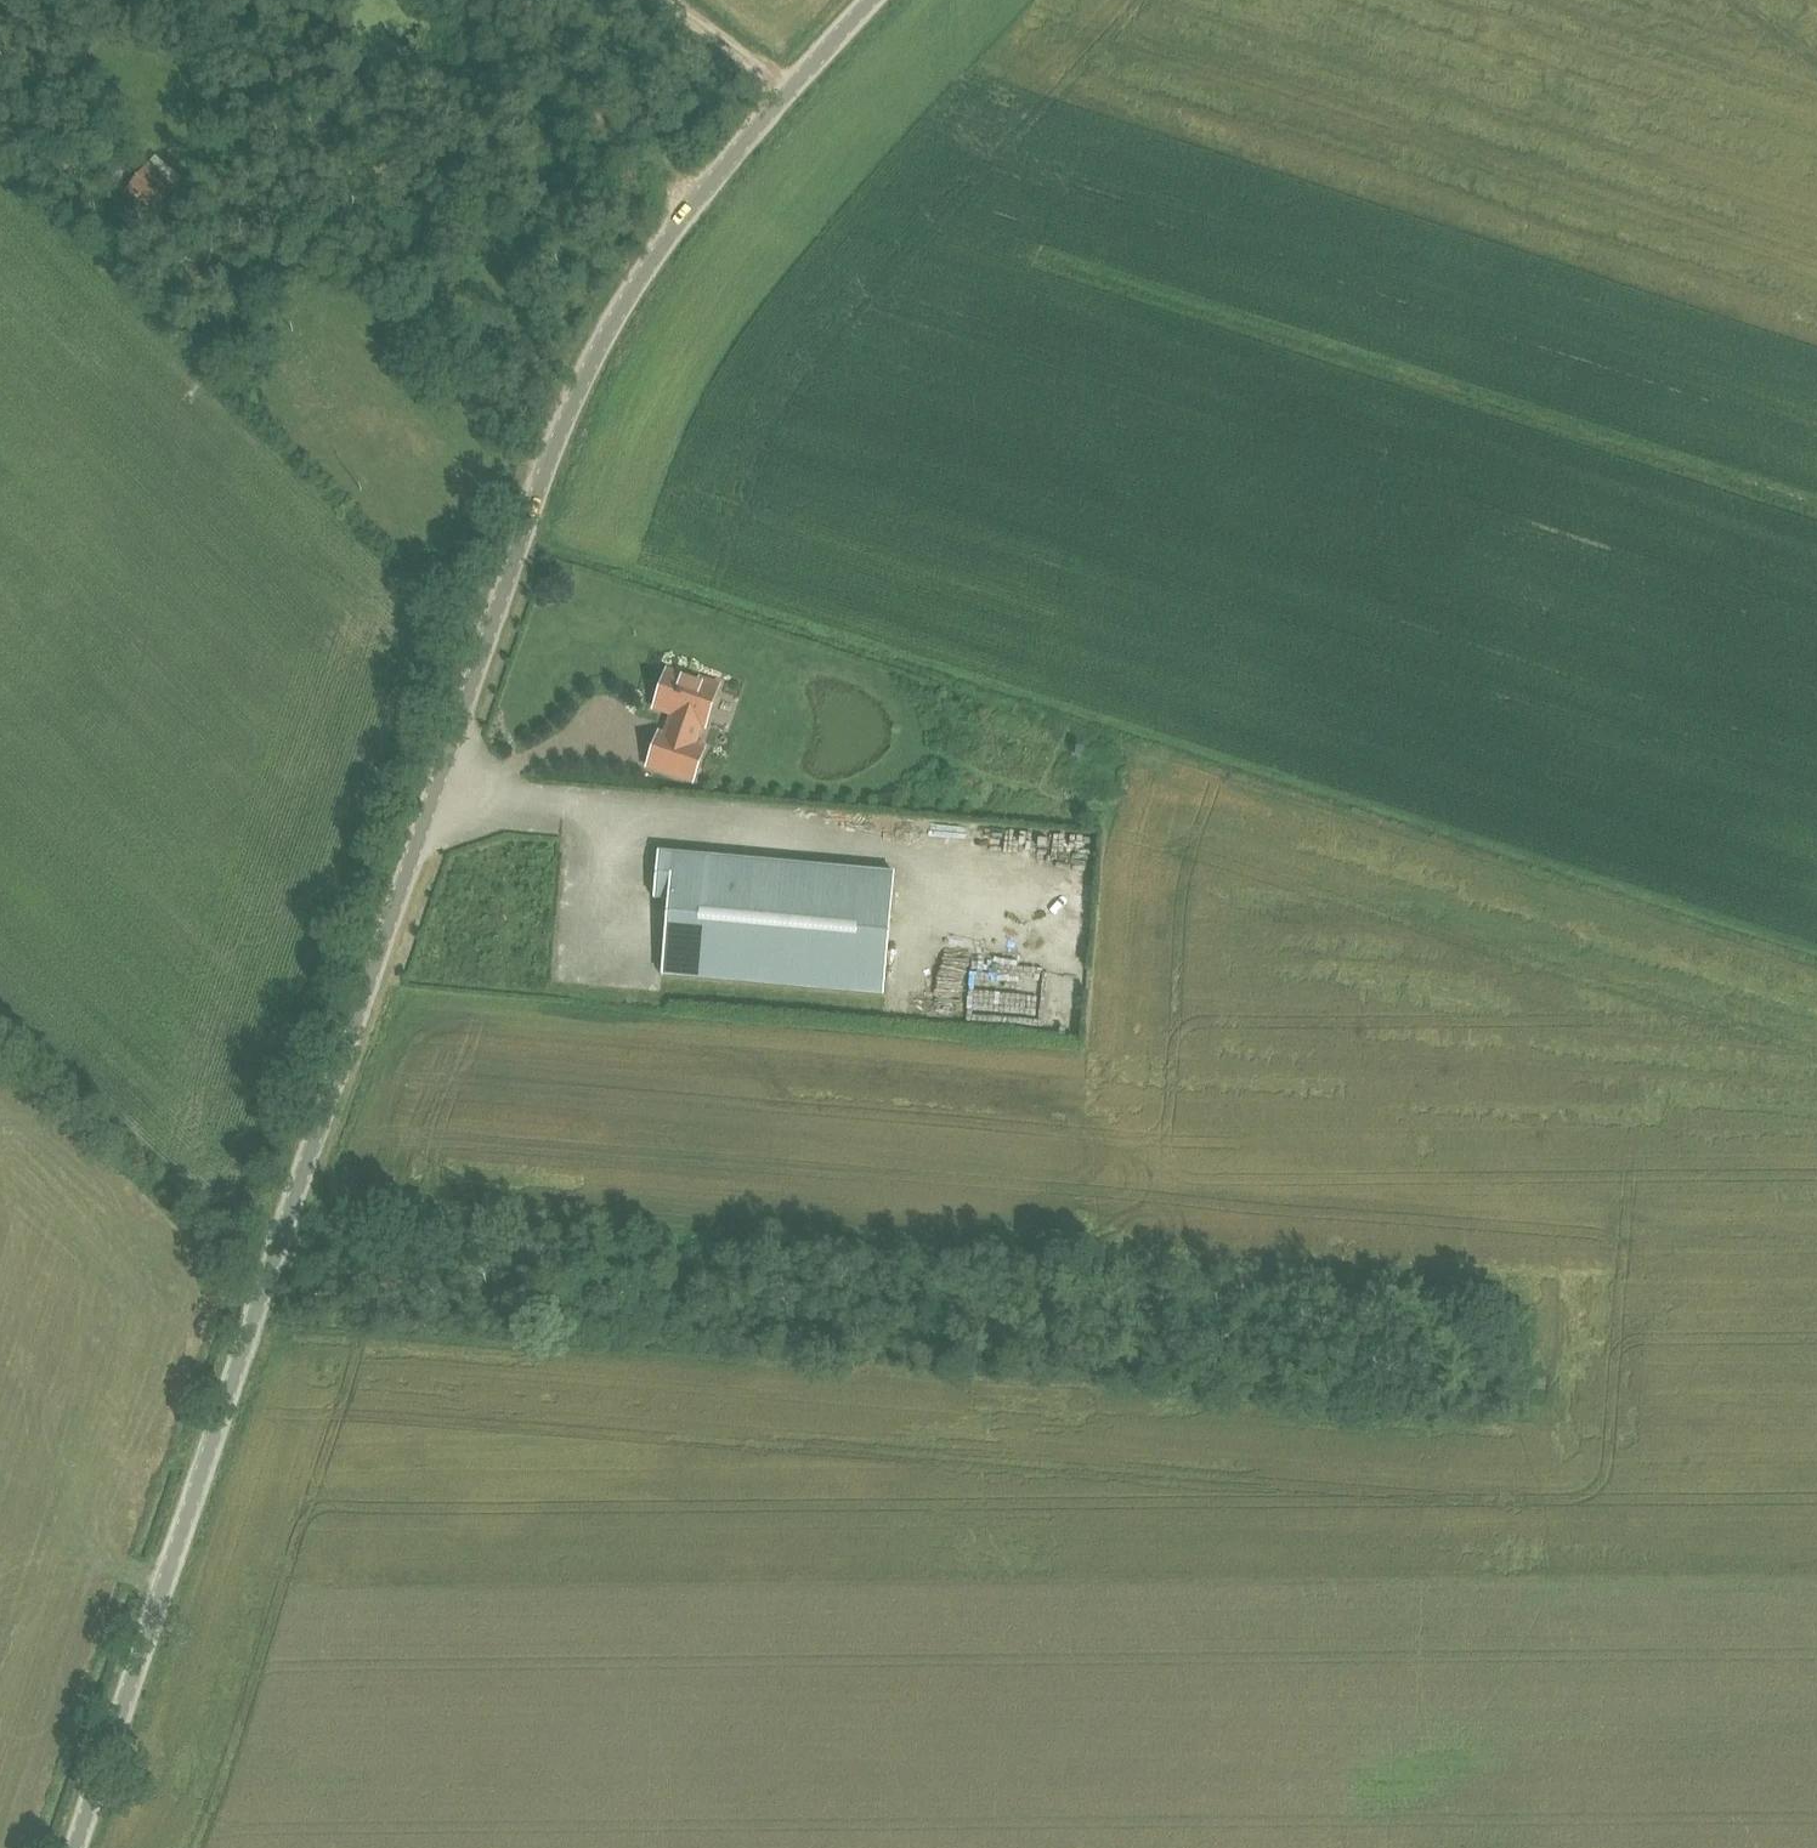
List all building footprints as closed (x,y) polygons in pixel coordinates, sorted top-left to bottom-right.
[(154,210),(170,191),(144,170),(128,189),(154,210)] [(693,685),(663,674),(658,689),(656,688),(653,690),(649,700),(651,704),(652,704),(651,709),(691,723),(684,741),(714,752),(725,722),(704,714),(714,687),(695,680),(693,685)] [(883,995),(894,873),(659,851),(655,898),(669,900),(662,975),(883,995)]
